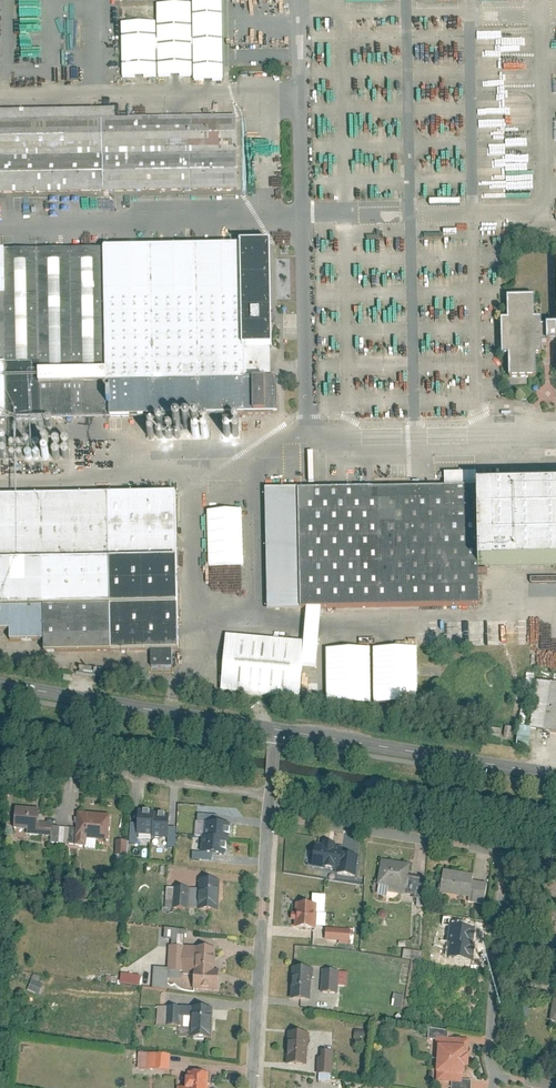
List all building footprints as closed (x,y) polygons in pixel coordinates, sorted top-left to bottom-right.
[(221,2),(194,2),(194,6),(195,76),(195,81),(222,81),(221,2)] [(160,76),(195,76),(194,6),(159,7),(160,76)] [(237,190),(236,118),(0,122),(0,194),(237,190)] [(8,424),(8,422),(280,418),(280,383),(272,383),(272,352),(275,352),(273,250),(0,254),(0,424),(8,424)] [(512,380),(538,380),(537,358),(545,357),(544,346),(550,346),(549,329),(543,329),(543,322),(537,322),(536,300),(511,301),(511,324),(506,324),(506,358),(511,357),(512,380)] [(8,626),(9,637),(44,636),(44,647),(149,646),(150,661),(170,660),(170,644),(177,644),(174,488),(0,491),(0,626),(8,626)] [(478,489),(300,493),(303,611),(480,608),(480,573),(478,497),(478,489)] [(270,612),(303,611),(300,493),(268,493),(270,612)] [(480,573),(555,572),(555,495),(478,497),(480,573)] [(246,565),(244,510),(209,511),(210,539),(213,539),(213,545),(218,545),(218,533),(226,533),(226,521),(240,521),(241,565),(246,565)] [(305,644),(227,637),(222,693),(300,699),(305,644)] [(370,659),(374,649),(330,649),(330,679),(328,687),(332,684),(336,690),(335,685),(351,684),(346,676),(343,674),(349,671),(344,669),(351,665),(352,668),(355,660),(358,667),(358,657),(364,657),(369,664),(363,665),(363,684),(353,681),(353,690),(357,692),(364,688),(364,704),(373,704),(372,660),(370,659)] [(377,704),(420,704),(420,664),(412,682),(412,685),(410,690),(413,691),(410,697),(395,690),(402,690),(402,680),(399,680),(399,687),(394,687),(394,693),(388,690),(389,688),(384,686),(384,679),(378,679),(377,681),(377,704)] [(36,830),(38,807),(14,805),(12,828),(36,830)] [(85,846),(86,837),(107,839),(109,813),(76,810),(74,845),(85,846)] [(154,813),(140,813),(138,836),(152,836),(152,838),(168,839),(169,817),(154,816),(154,813)] [(228,840),(229,825),(206,824),(205,838),(203,837),(202,854),(224,855),(225,840),(228,840)] [(118,841),(118,855),(129,855),(129,841),(118,841)] [(324,845),(317,844),(312,866),(338,871),(343,849),(335,847),(336,846),(324,844),(324,845)] [(346,853),(344,873),(359,875),(361,855),(346,853)] [(408,873),(410,862),(380,858),(377,884),(406,888),(406,886),(408,873)] [(472,878),(473,873),(443,868),(439,891),(469,896),(472,878)] [(426,876),(408,873),(406,886),(408,886),(407,890),(414,891),(413,894),(423,896),(426,876)] [(218,879),(199,878),(199,886),(198,908),(217,909),(218,879)] [(488,881),(472,878),(469,896),(468,900),(483,903),(488,881)] [(198,908),(199,886),(166,885),(164,907),(198,908)] [(294,901),(293,926),(315,927),(316,902),(294,901)] [(326,925),(325,938),(351,940),(353,927),(326,925)] [(174,939),(174,945),(185,945),(185,929),(167,929),(166,939),(174,939)] [(214,946),(194,945),(192,988),(217,989),(218,971),(213,971),(214,946)] [(291,966),(289,998),(309,999),(311,967),(291,966)] [(321,969),(320,991),(338,992),(339,970),(321,969)] [(123,973),(121,982),(141,985),(142,976),(123,973)] [(190,1004),(189,1035),(211,1036),(212,1005),(190,1004)] [(288,1030),(286,1063),(305,1064),(307,1031),(288,1030)] [(355,1030),(354,1039),(366,1041),(367,1032),(355,1030)] [(435,1036),(434,1080),(462,1082),(461,1073),(463,1074),(463,1066),(468,1066),(468,1052),(469,1038),(435,1036)] [(139,1047),(138,1063),(148,1064),(170,1065),(171,1049),(148,1048),(139,1047)] [(317,1056),(316,1072),(332,1073),(333,1050),(321,1050),(321,1056),(317,1056)] [(184,1086),(177,1086),(177,1087),(207,1087),(208,1071),(185,1069),(184,1086)]
